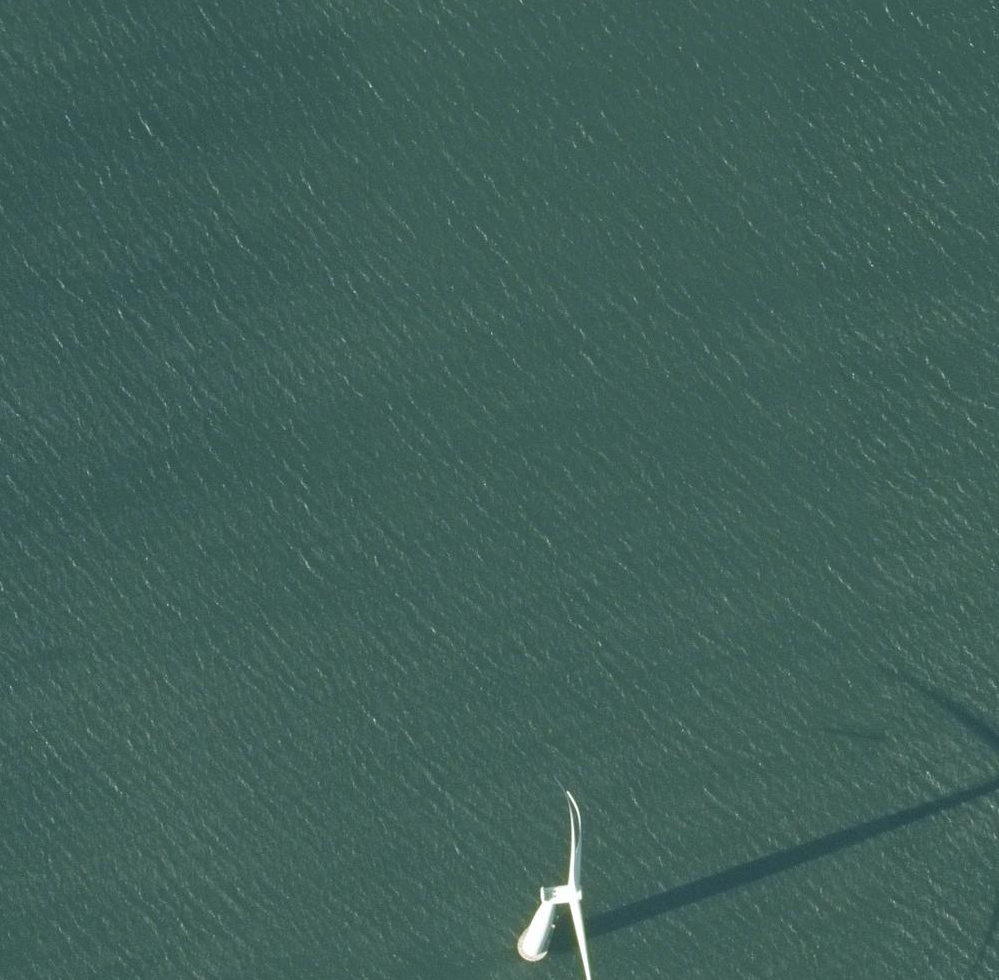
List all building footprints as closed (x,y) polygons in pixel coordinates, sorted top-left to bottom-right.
[(536,941),(532,940),(528,940),(524,942),(522,945),(521,948),(521,953),(523,956),(526,959),(529,960),(533,959),(536,958),(539,955),(541,951),(540,947),(539,944),(536,941)]
